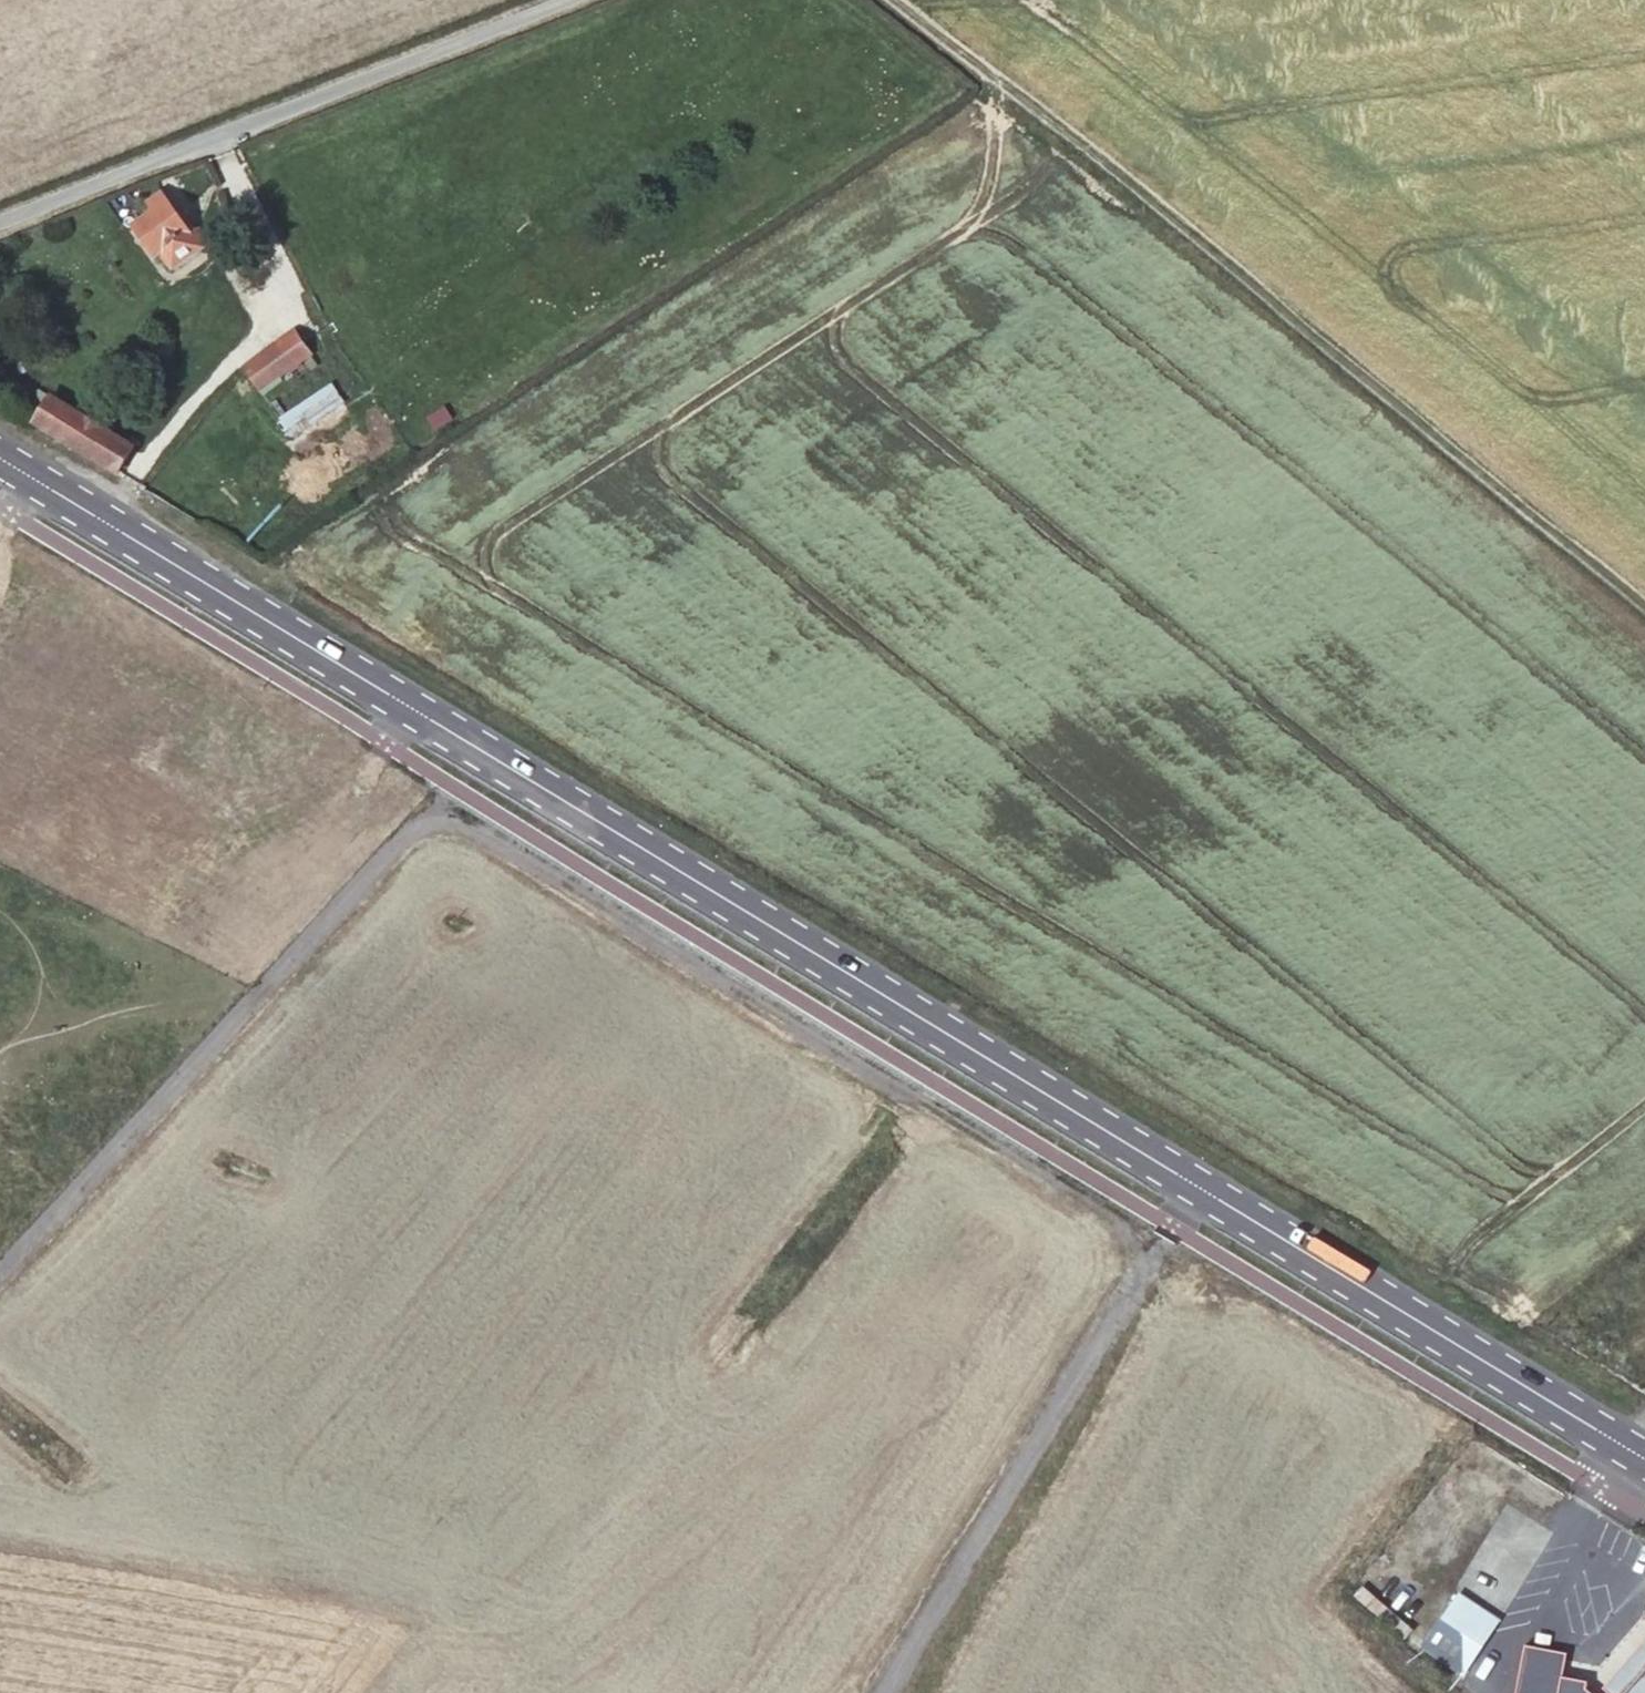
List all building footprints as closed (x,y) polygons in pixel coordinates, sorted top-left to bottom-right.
[(175,272),(205,251),(195,237),(164,196),(155,203),(162,211),(135,231),(157,259),(163,256),(175,272)] [(195,237),(205,251),(211,247),(202,232),(195,237)] [(312,359),(297,337),(247,373),(262,394),(312,359)] [(331,387),(282,421),(296,441),(345,406),(331,387)] [(53,398),(37,424),(120,474),(135,448),(53,398)] [(1497,1620),(1457,1594),(1422,1647),(1461,1674),(1497,1620)] [(1605,1692),(1625,1692),(1644,1669),(1644,1641),(1640,1644),(1601,1689),(1605,1692)] [(1584,1689),(1585,1682),(1560,1677),(1565,1654),(1522,1646),(1513,1692),(1588,1692),(1584,1689)] [(1625,1692),(1644,1692),(1644,1669),(1625,1692)]
